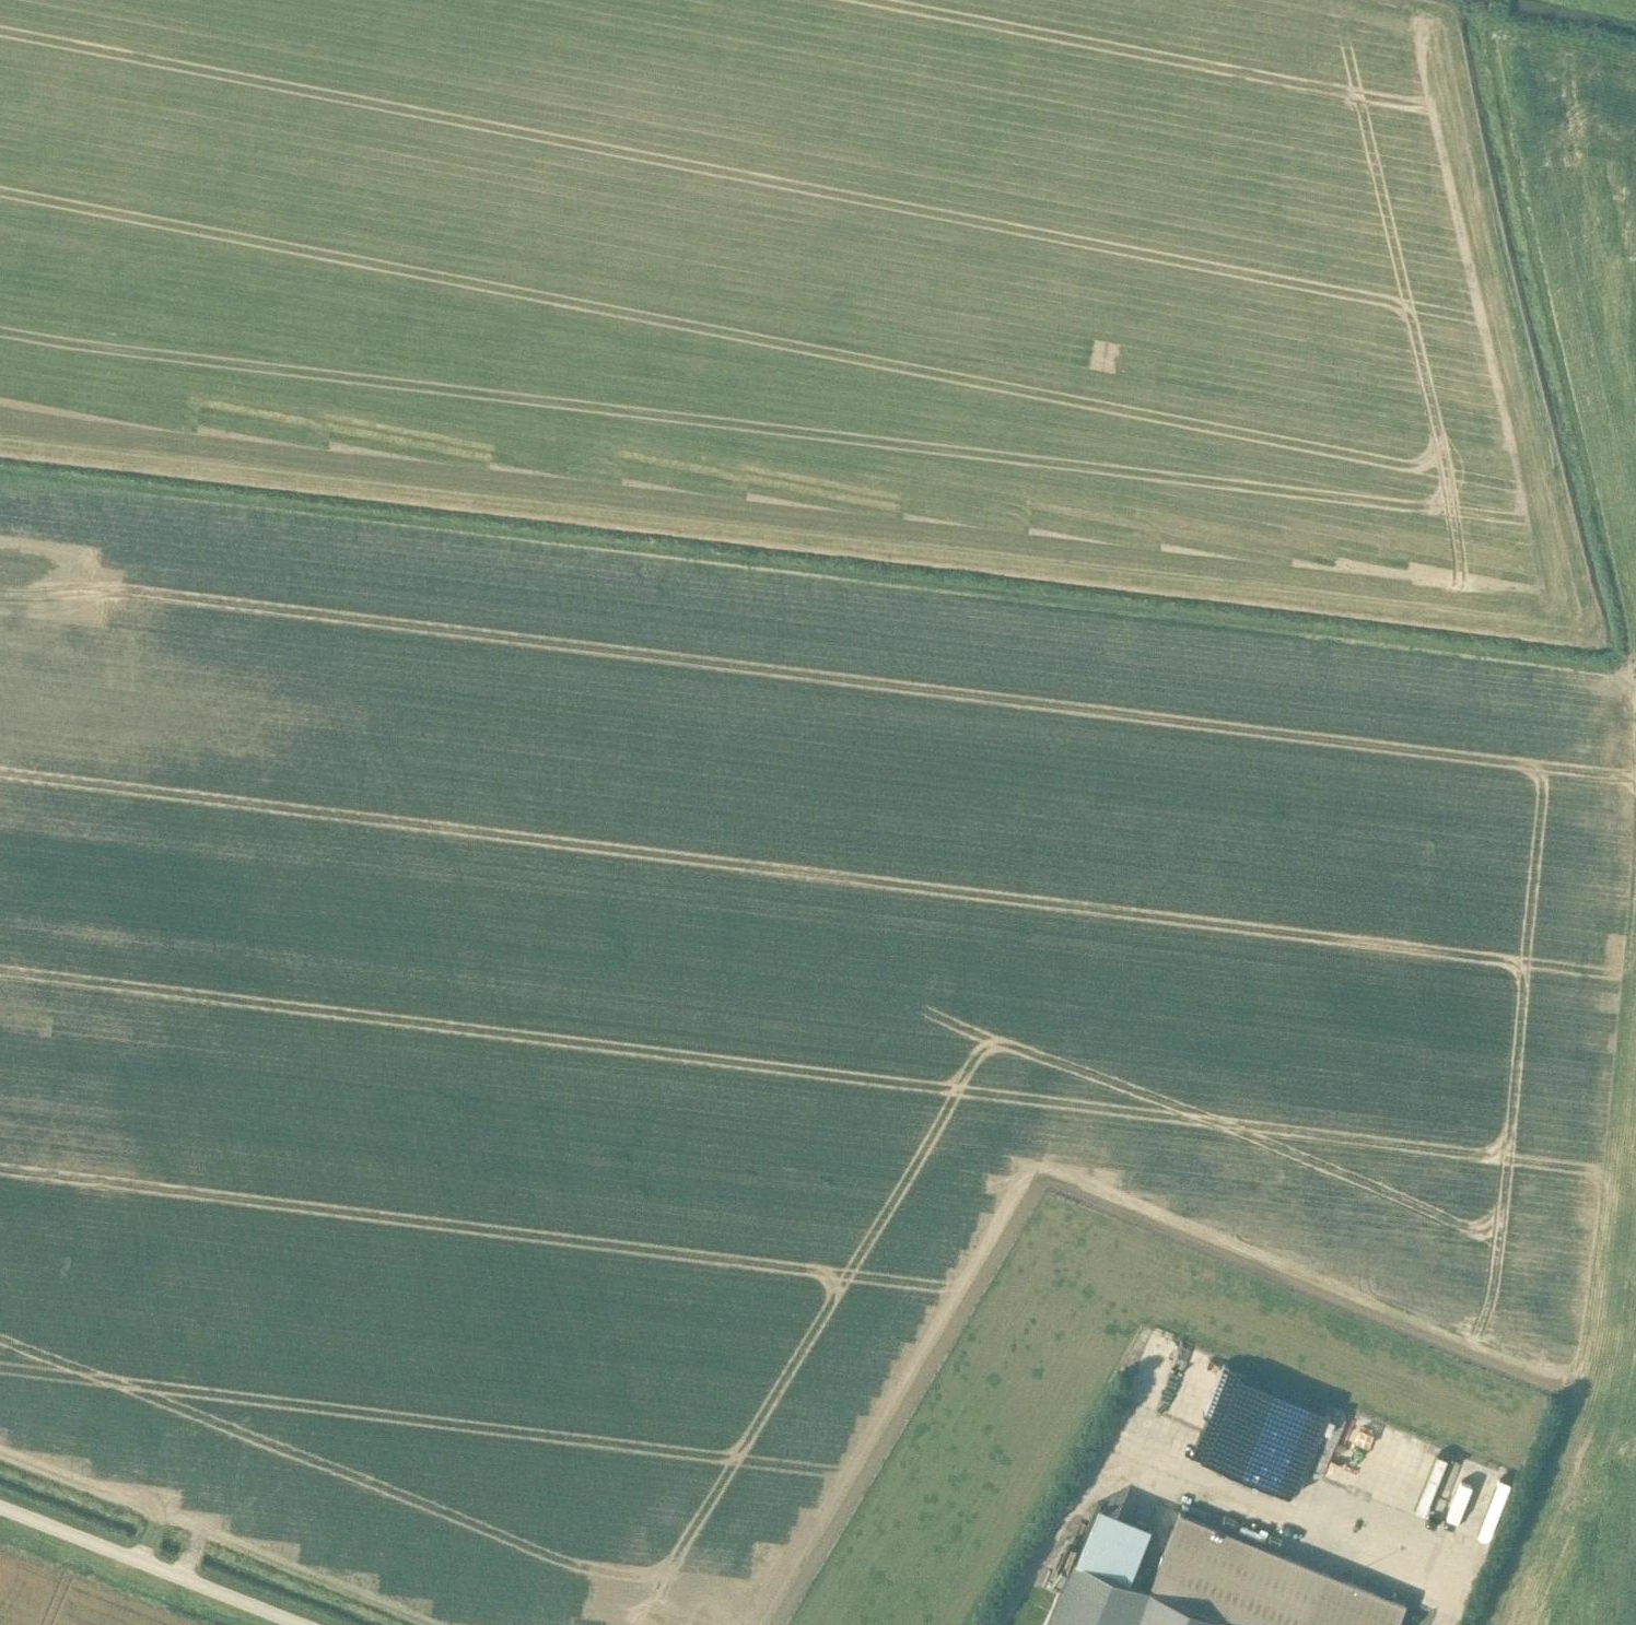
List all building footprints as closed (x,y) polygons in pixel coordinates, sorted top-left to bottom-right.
[(1099,1501),(1075,1556),(1130,1578),(1154,1523),(1099,1501)] [(1045,1624),(1396,1624),(1406,1602),(1180,1511),(1150,1586),(1130,1578),(1075,1556),(1045,1624)]
